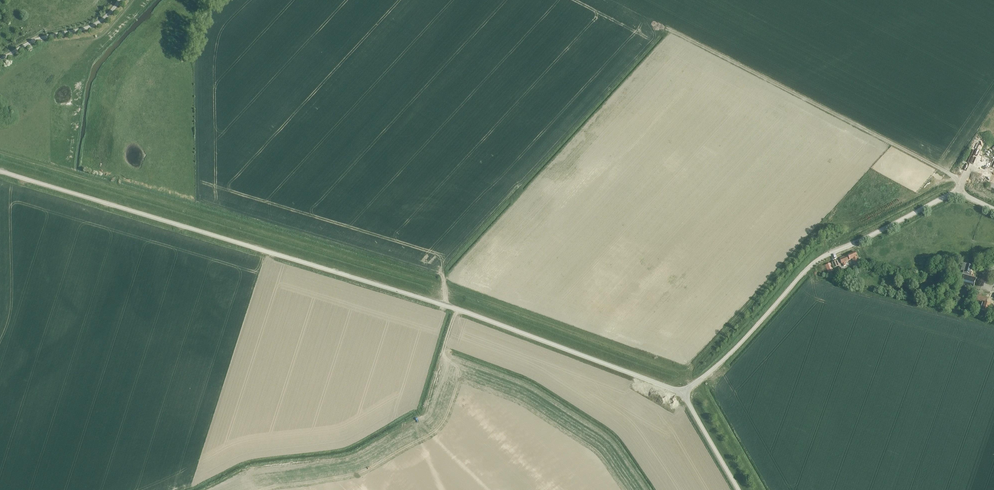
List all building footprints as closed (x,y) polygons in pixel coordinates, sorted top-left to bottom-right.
[(846,265),(844,262),(852,259),(855,267),(858,265),(859,262),(858,259),(855,252),(840,259),(842,264),(842,263),(843,266),(846,265)] [(962,275),(959,284),(973,288),(976,279),(970,277),(971,273),(969,272),(970,266),(963,264),(961,270),(963,271),(962,275)] [(981,311),(988,313),(990,305),(986,303),(988,298),(975,294),(973,302),(976,303),(976,301),(984,303),(981,311)]
